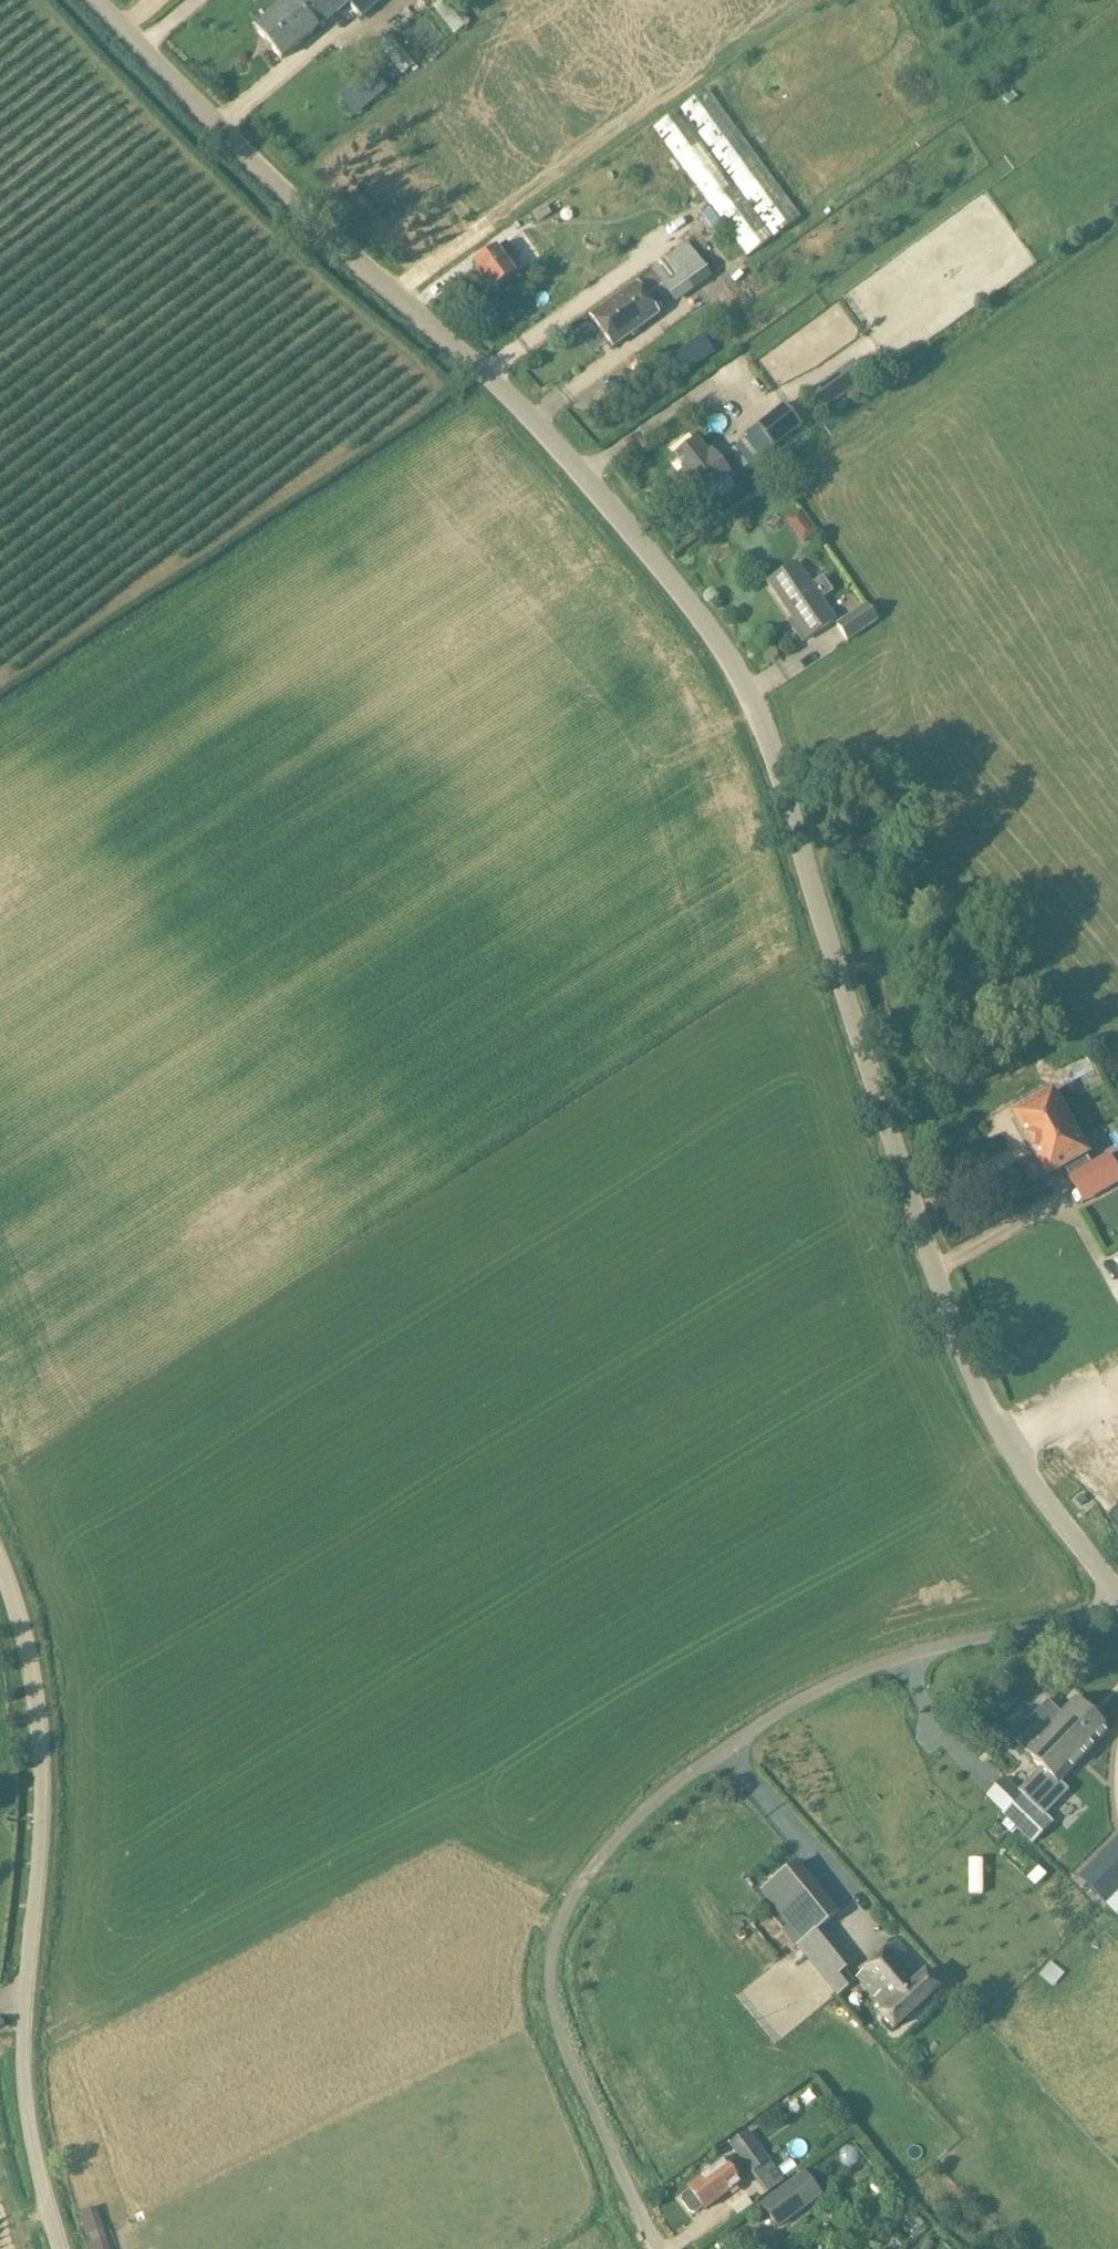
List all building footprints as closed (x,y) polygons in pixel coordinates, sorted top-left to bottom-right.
[(267,42),(285,27),(288,31),(316,8),(309,0),(293,0),(256,30),(267,42)] [(316,8),(288,31),(285,27),(267,42),(281,60),(349,3),(362,19),(385,0),(309,0),(316,8)] [(727,231),(747,258),(918,135),(861,56),(904,24),(888,0),(837,0),(573,188),(622,255),(619,257),(634,278),(678,247),(662,224),(701,196),(709,208),(695,218),(713,242),(727,231)] [(354,116),(371,103),(354,82),(338,95),(354,116)] [(492,292),(516,274),(540,256),(522,232),(498,251),(497,249),(473,266),(492,292)] [(653,274),(637,286),(591,318),(613,349),(659,317),(658,316),(665,311),(661,305),(670,298),(675,306),(712,280),(687,244),(650,271),(653,274)] [(709,360),(684,329),(674,337),(699,368),(709,360)] [(816,382),(825,404),(859,389),(850,368),(816,382)] [(764,458),(763,457),(801,426),(784,405),(755,429),(757,431),(727,456),(742,474),(764,458)] [(673,460),(685,475),(681,477),(700,500),(730,476),(712,453),(708,456),(696,442),(673,460)] [(786,521),(795,532),(807,523),(798,512),(786,521)] [(769,583),(779,598),(807,640),(834,621),(820,599),(831,591),(823,579),(811,587),(806,580),(796,565),(769,583)] [(837,625),(846,638),(848,642),(877,623),(866,606),(837,625)] [(1078,1086),(1098,1077),(1090,1057),(1070,1065),(1078,1086)] [(1062,1072),(1068,1082),(1074,1079),(1068,1068),(1062,1072)] [(1047,1177),(1063,1168),(1068,1177),(1090,1164),(1085,1155),(1086,1154),(1052,1093),(1012,1115),(1047,1177)] [(1097,1161),(1090,1165),(1092,1167),(1089,1169),(1102,1192),(1117,1183),(1117,1176),(1107,1156),(1098,1162),(1097,1161)] [(1014,1691),(1001,1680),(987,1695),(1000,1707),(1014,1691)] [(1012,1739),(1042,1768),(1092,1716),(1075,1700),(1060,1715),(1051,1706),(1040,1718),(1037,1714),(1012,1739)] [(1092,1716),(1042,1768),(1057,1783),(1034,1807),(1023,1795),(1002,1815),(1032,1845),(1079,1793),(1064,1779),(1109,1733),(1092,1716)] [(1080,1877),(1105,1902),(1117,1890),(1117,1840),(1080,1877)] [(854,1966),(822,1928),(840,1913),(798,1862),(762,1891),(804,1942),(793,1951),(836,2001),(854,1985),(844,1974),(854,1966)] [(877,2013),(894,2031),(942,1989),(924,1968),(921,1971),(897,1943),(856,1979),(862,1985),(874,1999),(882,2009),(877,2013)] [(730,2145),(765,2194),(783,2180),(748,2131),(730,2145)] [(790,2161),(779,2169),(785,2176),(795,2168),(790,2161)] [(689,2189),(691,2192),(683,2198),(682,2202),(690,2214),(695,2214),(703,2208),(705,2210),(741,2183),(725,2162),(689,2189)] [(822,2199),(804,2175),(761,2207),(779,2232),(822,2199)] [(90,2248),(113,2248),(99,2204),(79,2211),(90,2248)]
